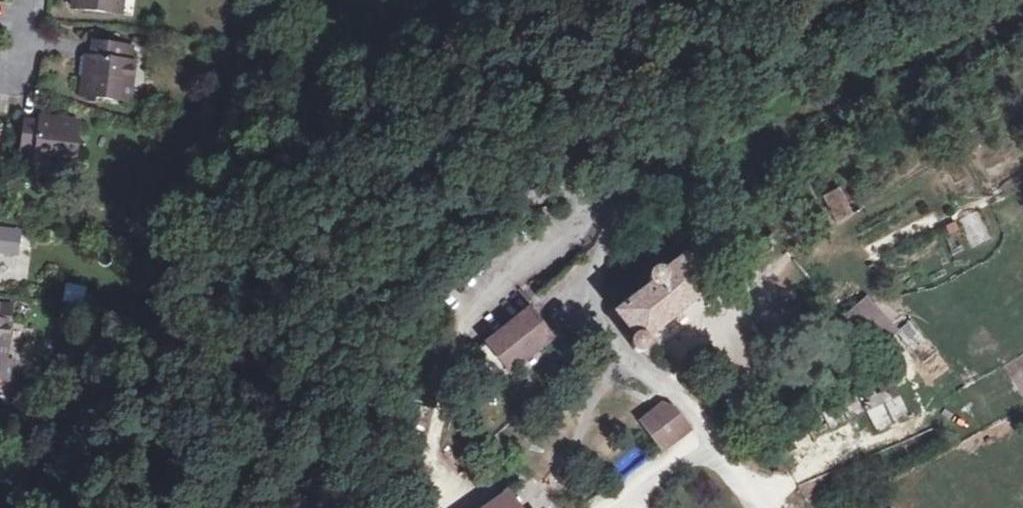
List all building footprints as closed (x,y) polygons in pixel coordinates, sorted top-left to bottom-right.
[(75,9),(116,14),(118,0),(76,0),(75,9)] [(84,76),(82,96),(125,100),(127,81),(132,81),(134,62),(130,61),(132,47),(95,43),(93,58),(91,77),(84,76)] [(91,77),(93,58),(81,56),(78,76),(84,76),(91,77)] [(61,125),(62,119),(42,117),(41,123),(61,125)] [(27,121),(23,157),(38,159),(37,166),(56,168),(57,161),(76,163),(81,122),(62,119),(61,125),(41,123),(27,121)] [(57,161),(56,168),(75,170),(76,163),(57,161)] [(16,256),(19,236),(0,234),(0,254),(16,256)] [(633,350),(642,353),(650,346),(650,338),(711,287),(686,258),(669,272),(666,270),(662,268),(658,269),(653,272),(650,278),(653,285),(617,314),(636,336),(632,343),(633,350)] [(83,305),(86,288),(67,284),(63,301),(83,305)] [(850,320),(880,352),(897,336),(867,304),(850,320)] [(488,342),(510,371),(553,336),(531,308),(488,342)] [(2,359),(4,339),(9,340),(11,322),(0,320),(0,359),(2,359)] [(666,456),(695,432),(668,400),(639,424),(666,456)] [(509,494),(491,507),(519,507),(509,494)]
